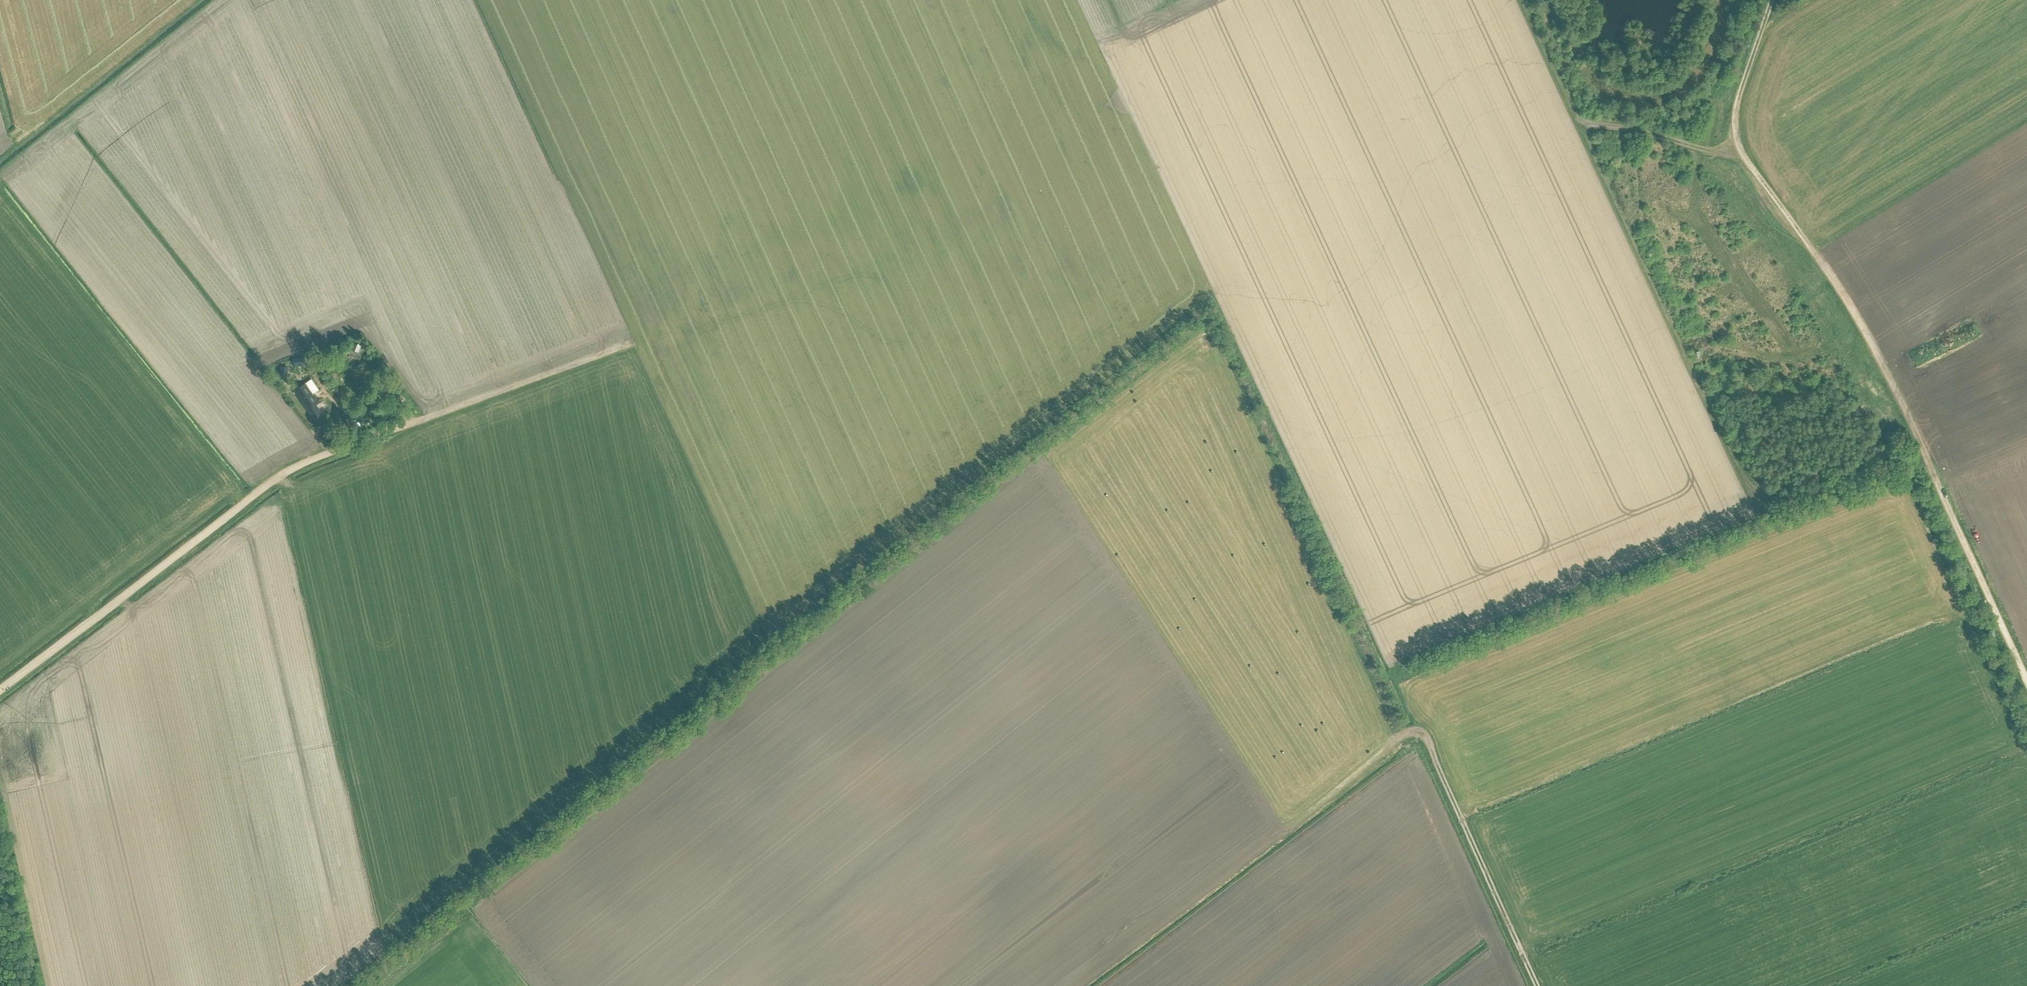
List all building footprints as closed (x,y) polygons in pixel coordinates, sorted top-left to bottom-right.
[(304,356),(292,358),(294,367),(305,364),(304,356)] [(315,421),(323,415),(316,404),(319,403),(305,384),(293,392),(315,421)]
